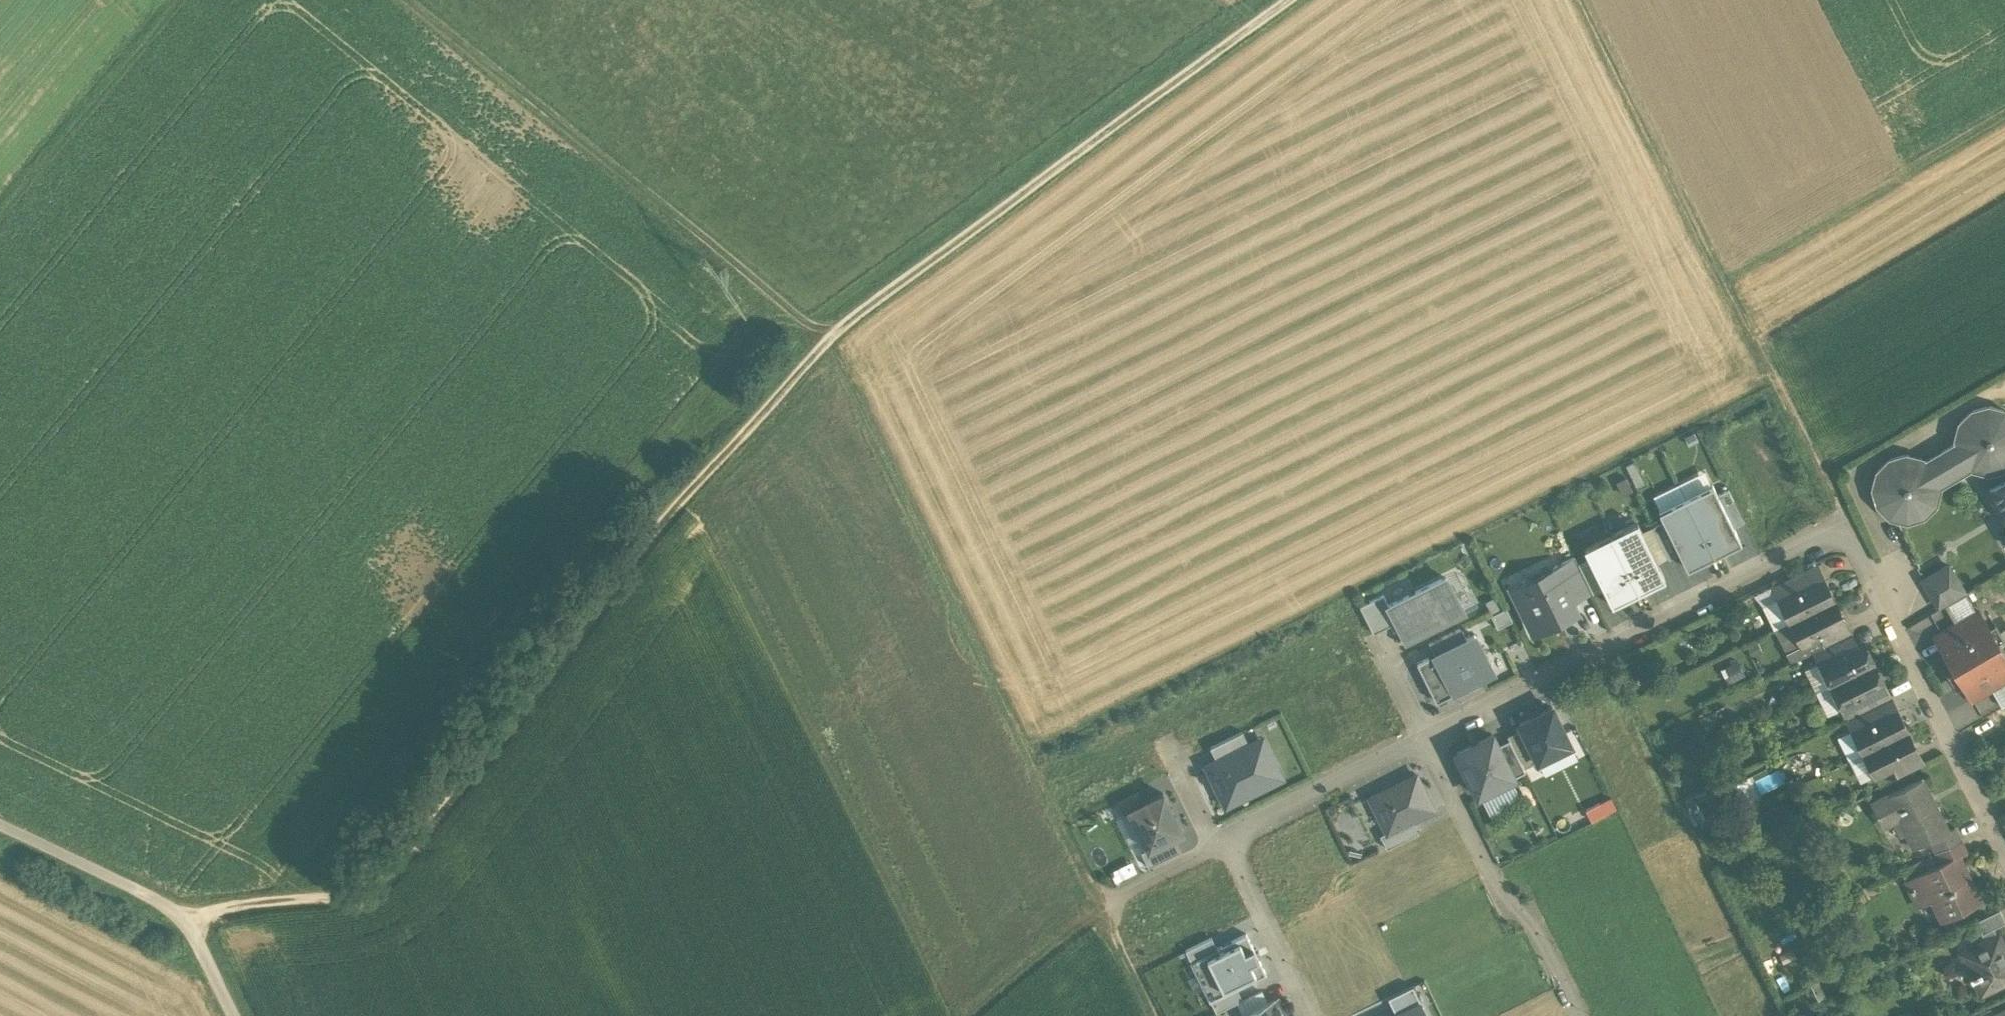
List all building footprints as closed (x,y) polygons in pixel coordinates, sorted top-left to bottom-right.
[(1889,460),(1877,472),(1872,489),(1877,505),(1889,517),(1906,521),(1922,517),(1935,505),(1939,488),(1938,486),(1971,467),(1971,468),(1988,473),(2004,468),(2004,467),(2004,411),(2004,410),(1988,406),(1971,411),(1959,423),(1955,440),(1956,444),(1925,462),(1922,459),(1905,455),(1889,460)] [(1989,490),(2004,515),(2004,480),(1989,490)] [(1713,486),(1687,498),(1714,554),(1740,541),(1732,524),(1716,491),(1713,486)] [(1727,486),(1716,491),(1732,524),(1743,518),(1727,486)] [(1688,567),(1714,554),(1687,498),(1661,511),(1664,517),(1681,551),(1688,567)] [(1664,517),(1652,523),(1669,557),(1681,551),(1664,517)] [(1638,523),(1612,536),(1639,591),(1666,579),(1658,562),(1641,528),(1638,523)] [(1652,523),(1641,528),(1658,562),(1669,557),(1652,523)] [(1612,605),(1639,591),(1612,536),(1585,549),(1588,554),(1604,587),(1612,605)] [(1604,587),(1588,554),(1576,560),(1592,593),(1604,587)] [(1589,589),(1574,558),(1553,568),(1555,571),(1568,599),(1589,589)] [(1949,564),(1923,579),(1938,606),(1964,590),(1949,564)] [(1814,566),(1791,578),(1797,589),(1820,578),(1814,566)] [(1568,599),(1555,571),(1514,591),(1534,631),(1574,611),(1568,599)] [(1406,641),(1464,613),(1446,577),(1388,605),(1395,619),(1406,641)] [(1797,589),(1779,598),(1790,621),(1833,599),(1822,577),(1820,578),(1797,589)] [(1372,630),(1395,619),(1388,605),(1381,592),(1358,603),(1372,630)] [(1833,599),(1790,621),(1801,644),(1820,634),(1843,623),(1844,622),(1833,599)] [(1979,610),(1934,636),(1943,651),(1987,625),(1979,610)] [(1843,623),(1820,634),(1825,645),(1848,633),(1843,623)] [(1943,651),(1963,685),(1982,674),(1993,667),(2002,682),(2004,680),(2004,658),(1986,627),(1988,626),(1987,625),(1943,651)] [(1429,644),(1434,654),(1467,639),(1462,628),(1429,644)] [(1848,633),(1825,645),(1831,656),(1854,644),(1848,633)] [(1475,635),(1467,639),(1434,654),(1454,693),(1494,674),(1475,635)] [(1831,656),(1818,662),(1830,684),(1872,663),(1861,641),(1854,644),(1831,656)] [(1434,654),(1417,663),(1436,702),(1454,693),(1434,654)] [(1872,663),(1830,684),(1841,708),(1860,698),(1883,687),(1884,686),(1872,663)] [(1993,667),(1982,674),(1991,688),(2002,682),(1993,667)] [(1883,687),(1860,698),(1865,709),(1889,697),(1883,687)] [(1889,697),(1865,709),(1871,720),(1894,708),(1889,697)] [(1552,707),(1519,724),(1522,729),(1537,761),(1571,745),(1552,707)] [(1871,720),(1852,729),(1864,752),(1906,730),(1895,708),(1894,708),(1871,720)] [(1537,761),(1522,729),(1507,736),(1509,740),(1523,768),(1537,761)] [(1906,730),(1864,752),(1875,775),(1893,766),(1917,754),(1918,753),(1906,730)] [(1243,731),(1210,747),(1216,759),(1249,744),(1243,731)] [(1497,746),(1492,735),(1457,752),(1478,795),(1513,778),(1497,746)] [(1216,759),(1205,765),(1226,806),(1283,778),(1263,737),(1249,744),(1216,759)] [(1509,740),(1497,746),(1513,778),(1525,772),(1523,768),(1509,740)] [(1917,754),(1893,766),(1898,776),(1922,764),(1917,754)] [(1434,810),(1417,776),(1370,799),(1387,833),(1411,821),(1434,810)] [(1947,829),(1922,777),(1870,802),(1880,821),(1902,811),(1911,828),(1906,831),(1914,847),(1929,840),(1948,830),(1947,829)] [(1130,809),(1143,803),(1138,793),(1118,803),(1123,813),(1130,809)] [(1182,832),(1163,793),(1143,803),(1130,809),(1149,848),(1173,836),(1182,832)] [(1589,816),(1616,805),(1612,795),(1585,807),(1589,816)] [(1417,833),(1411,821),(1387,833),(1381,836),(1387,848),(1417,833)] [(1948,830),(1929,840),(1935,851),(1961,839),(1954,826),(1947,829),(1948,830)] [(1173,836),(1149,848),(1141,852),(1148,866),(1180,850),(1173,836)] [(1961,839),(1935,851),(1941,863),(1959,854),(1959,856),(1967,852),(1961,839)] [(1941,863),(1905,881),(1915,903),(1933,894),(1945,919),(1981,901),(1959,856),(1959,854),(1941,863)] [(1925,858),(1900,866),(1903,876),(1928,867),(1925,858)] [(1976,921),(1982,934),(2004,923),(2004,922),(1999,910),(1976,921)] [(1215,948),(1189,961),(1209,1001),(1234,988),(1265,973),(1245,933),(1215,948)] [(1960,954),(1971,975),(1969,975),(1970,979),(1972,978),(1981,995),(2004,983),(2004,949),(1998,935),(1960,954)] [(1210,938),(1184,950),(1189,961),(1215,948),(1210,938)] [(1397,1015),(1420,1003),(1412,986),(1389,997),(1397,1015)] [(1214,1012),(1240,1000),(1234,988),(1209,1001),(1214,1012)] [(1277,999),(1242,1015),(1285,1015),(1277,999)] [(1420,1003),(1397,1015),(1395,1015),(1427,1015),(1420,1003)]
